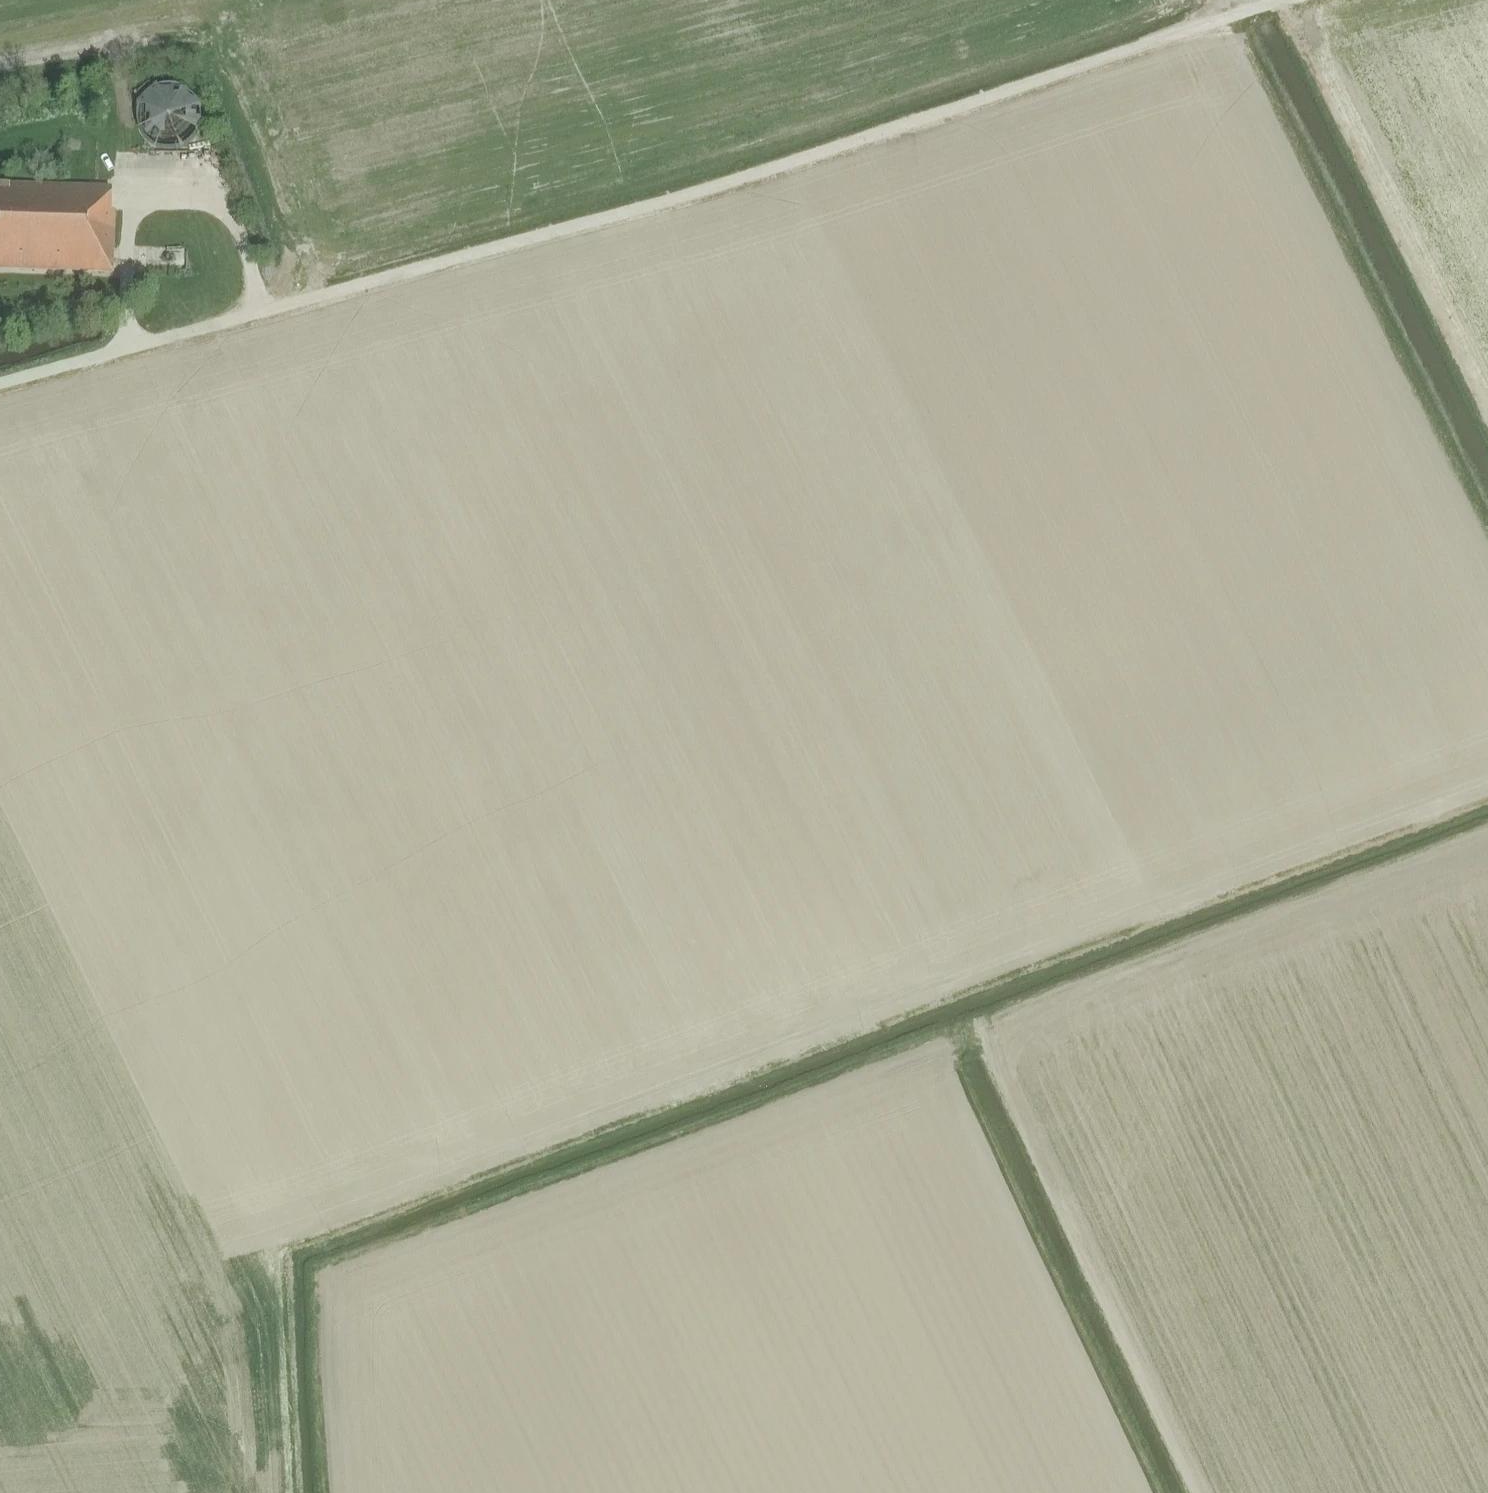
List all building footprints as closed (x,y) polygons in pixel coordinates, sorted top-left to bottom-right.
[(135,111),(135,115),(135,118),(135,123),(137,129),(140,135),(143,139),(147,142),(152,146),(156,148),(162,149),(167,150),(173,150),(179,148),(183,146),(188,143),(192,139),(196,135),(198,130),(200,124),(201,120),(201,113),(200,107),(197,101),(193,95),(188,91),(181,87),(174,84),(166,84),(159,85),(151,88),(146,92),(142,96),(139,100),(137,105),(136,108),(135,111)] [(112,272),(114,210),(109,209),(110,186),(0,183),(0,268),(112,272)]
